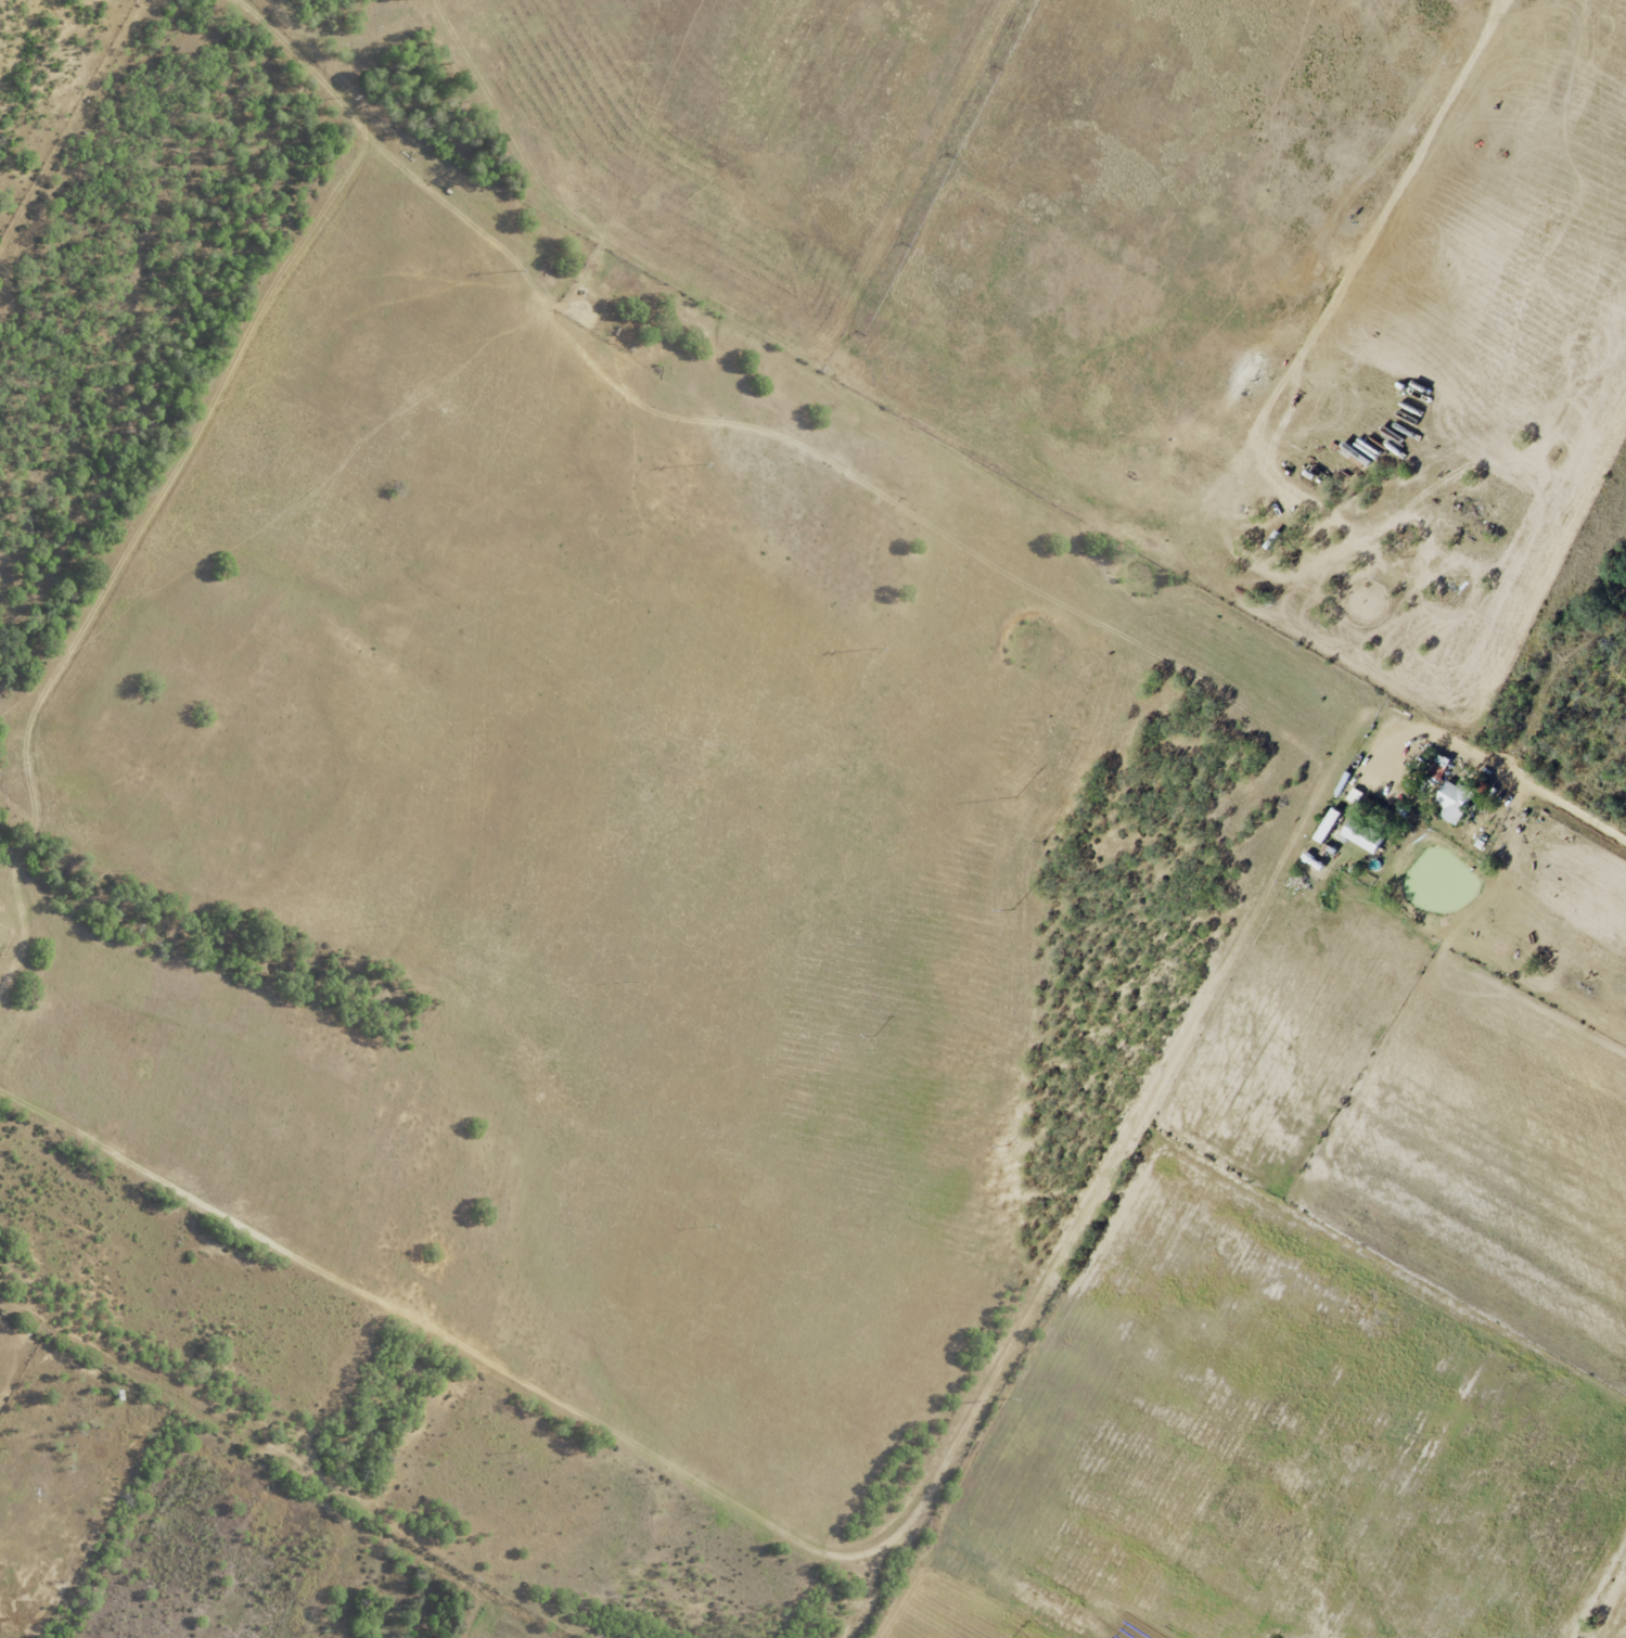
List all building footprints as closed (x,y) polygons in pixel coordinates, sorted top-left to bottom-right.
[(1439,781),(1447,769),(1437,763),(1429,775),(1439,781)] [(1456,826),(1475,796),(1448,778),(1433,801),(1444,808),(1439,816),(1456,826)] [(1348,801),(1359,805),(1364,792),(1352,788),(1348,801)] [(1313,838),(1322,844),(1341,813),(1332,807),(1313,838)] [(1384,838),(1351,817),(1341,834),(1374,854),(1384,838)]
